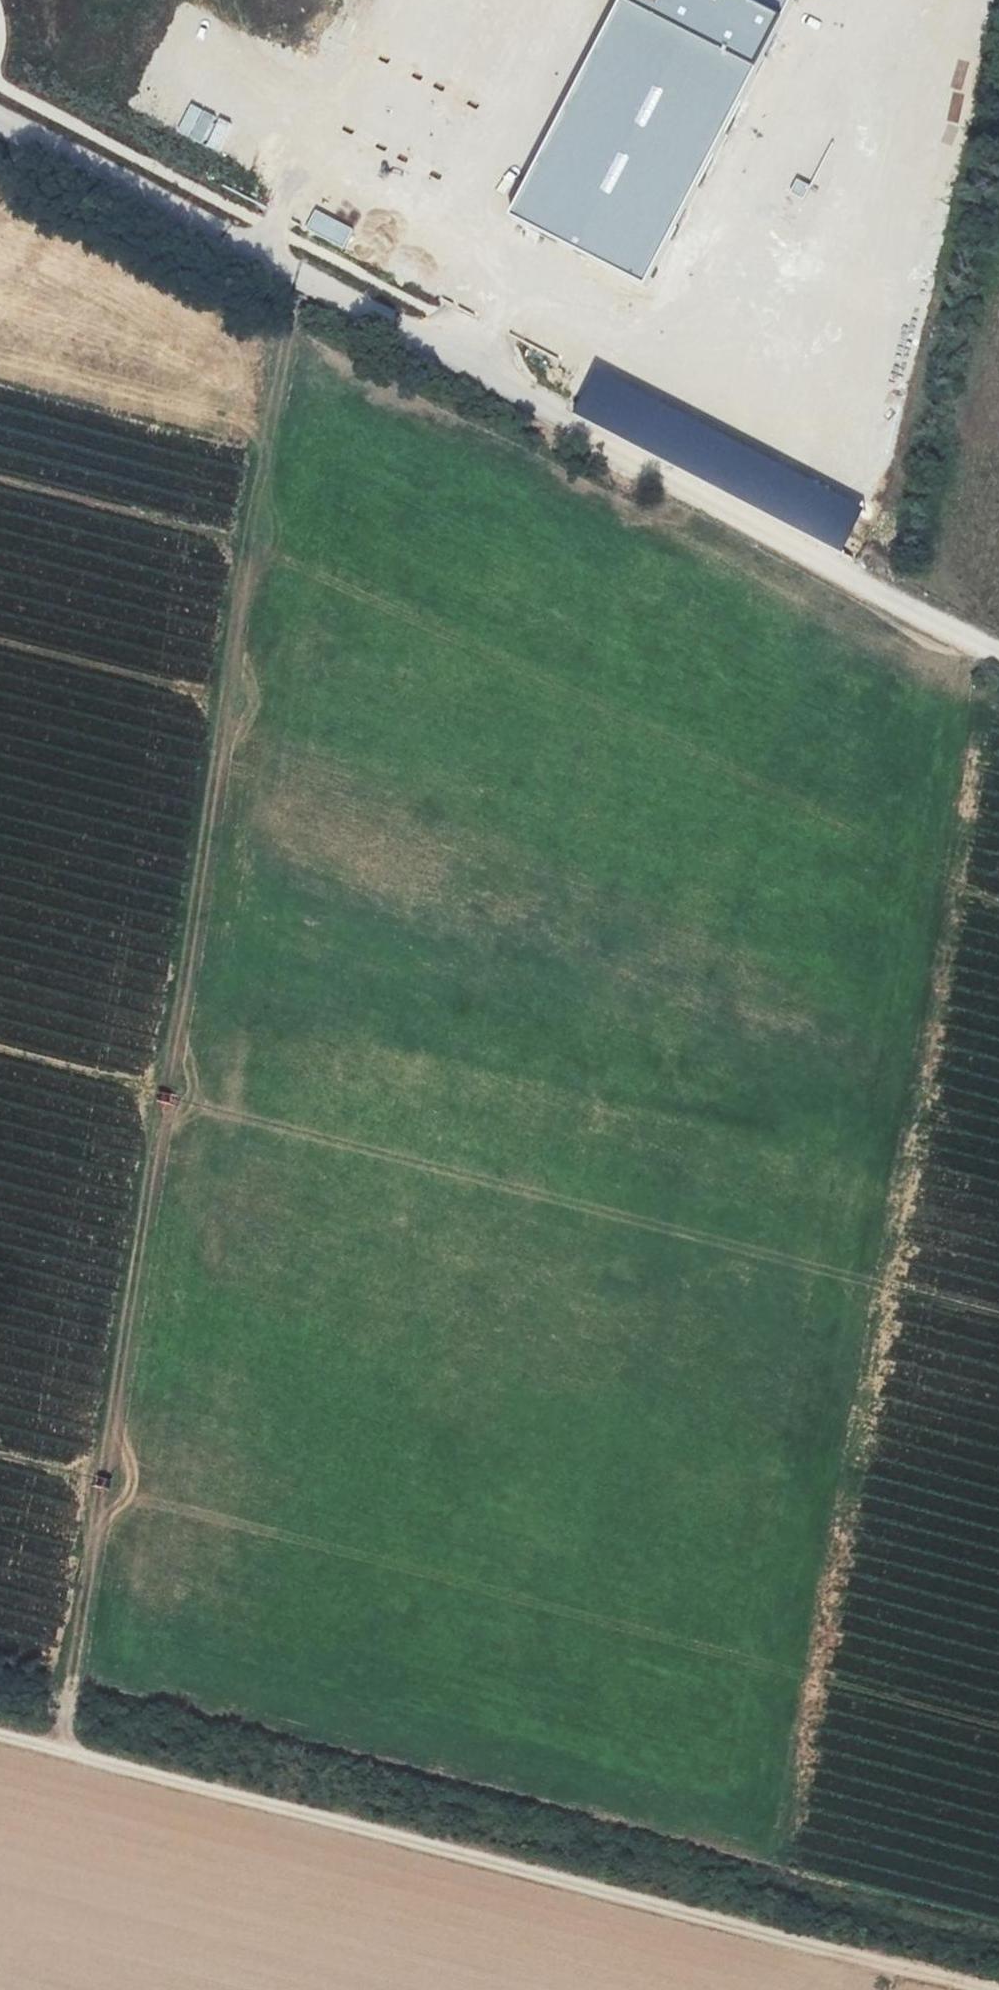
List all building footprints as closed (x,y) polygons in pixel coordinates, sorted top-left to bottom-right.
[(785,0),(619,0),(511,213),(643,279),(785,0)] [(575,407),(842,548),(866,503),(598,362),(575,407)]
